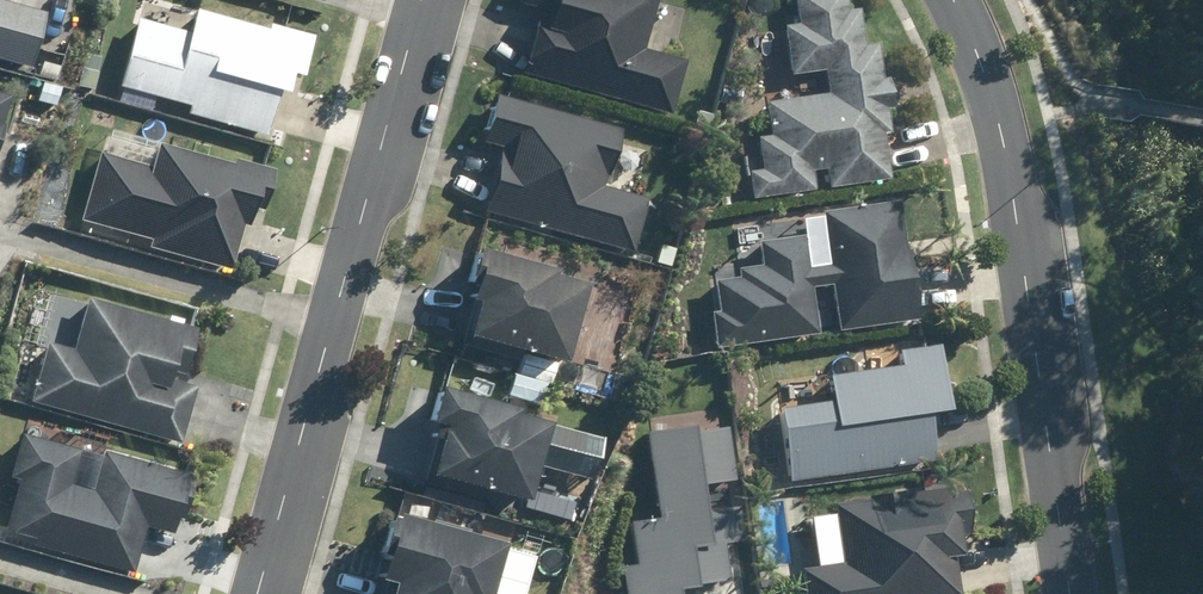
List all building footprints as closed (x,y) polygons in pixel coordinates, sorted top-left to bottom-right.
[(26,67),(41,7),(12,0),(0,0),(0,60),(26,67)] [(539,2),(517,76),(656,117),(674,55),(636,44),(649,0),(532,0),(539,2)] [(759,81),(815,76),(816,93),(761,98),(764,133),(749,134),(752,169),(741,170),(743,198),(806,192),(804,169),(822,167),(824,189),(884,183),(871,41),(852,43),(848,5),(835,6),(834,0),(784,0),(787,28),(780,28),(780,35),(755,38),(759,81)] [(177,115),(265,139),(281,76),(296,79),(305,43),(186,11),(180,33),(129,19),(111,87),(179,105),(177,115)] [(612,131),(483,94),(469,144),(492,150),(476,207),(623,249),(640,193),(598,181),(612,131)] [(261,171),(151,141),(145,165),(99,152),(79,222),(140,239),(138,248),(215,269),(229,219),(246,224),(261,171)] [(702,310),(707,347),(807,333),(800,286),(825,283),(832,331),(908,321),(891,199),(815,210),(822,261),(803,264),(799,235),(756,241),(759,264),(739,267),(740,275),(709,279),(713,308),(702,310)] [(575,279),(460,249),(447,301),(462,305),(455,333),(554,359),(575,279)] [(203,333),(81,299),(67,349),(45,343),(30,398),(173,439),(203,333)] [(884,365),(821,375),(825,398),(771,406),(783,484),(925,462),(917,409),(940,405),(931,346),(882,354),(884,365)] [(563,430),(419,391),(411,422),(429,427),(414,485),(514,512),(529,457),(554,464),(563,430)] [(611,567),(616,593),(673,593),(672,588),(721,579),(715,545),(736,541),(730,508),(694,514),(689,487),(733,478),(724,427),(680,435),(678,425),(632,434),(648,519),(624,523),(631,563),(611,567)] [(99,450),(97,460),(7,434),(0,459),(0,479),(14,484),(0,533),(129,570),(140,529),(165,536),(183,474),(99,450)] [(794,593),(945,593),(940,553),(953,552),(948,520),(958,519),(953,483),(828,500),(837,559),(790,566),(794,593)] [(573,501),(526,488),(520,509),(567,522),(573,501)] [(373,510),(354,579),(378,586),(376,593),(474,593),(489,541),(373,510)]
